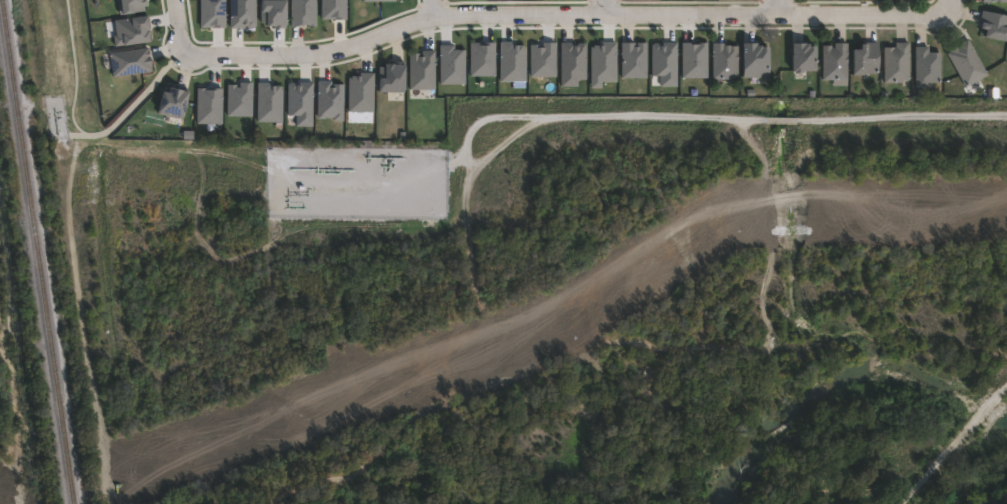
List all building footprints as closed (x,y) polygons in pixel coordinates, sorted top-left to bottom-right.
[(119,14),(117,0),(146,0),(147,4),(144,4),(145,10),(119,14)] [(196,32),(194,0),(219,0),(222,31),(196,32)] [(251,0),(224,0),(225,33),(250,34),(251,0)] [(312,26),(310,0),(284,0),(288,30),(312,26)] [(346,21),(343,0),(318,0),(317,24),(346,21)] [(280,31),(279,5),(255,5),(255,31),(280,31)] [(983,10),(1006,15),(1006,40),(986,35),(987,28),(982,27),(983,21),(981,21),(983,10)] [(150,40),(115,45),(114,35),(117,35),(115,19),(149,14),(151,27),(149,27),(150,40)] [(974,83),(976,88),(971,91),(968,85),(966,86),(948,53),(951,51),(950,50),(958,46),(958,45),(969,39),(989,74),(974,83)] [(724,42),(724,44),(730,44),(730,45),(738,45),(738,80),(712,80),(713,42),(724,42)] [(769,46),(769,79),(743,78),(744,42),(757,42),(757,45),(762,45),(761,46),(769,46)] [(810,42),(810,44),(816,44),(816,69),(803,69),(803,71),(795,71),(795,70),(792,70),(792,42),(810,42)] [(864,74),(854,74),(854,48),(862,48),(861,43),(879,42),(879,73),(864,73),(864,74)] [(903,83),(885,83),(884,47),(897,47),(896,42),(909,42),(909,80),(903,80),(903,83)] [(848,43),(848,85),(834,85),(834,79),(823,79),(823,45),(832,44),(832,48),(835,48),(835,43),(848,43)] [(496,45),(509,46),(518,48),(518,84),(495,85),(496,45)] [(557,83),(580,84),(582,45),(557,47),(557,83)] [(468,46),(466,76),(489,78),(491,49),(468,46)] [(586,87),(611,83),(611,46),(599,46),(598,49),(587,49),(586,87)] [(644,48),(648,83),(672,84),(670,46),(644,48)] [(929,46),(929,52),(941,52),(941,82),(927,82),(927,87),(916,87),(916,46),(929,46)] [(152,71),(113,77),(109,53),(149,47),(152,71)] [(549,47),(550,81),(525,81),(525,48),(549,47)] [(641,48),(641,85),(617,86),(615,48),(626,47),(626,53),(632,54),(632,47),(641,48)] [(676,81),(706,80),(702,47),(677,49),(676,81)] [(458,85),(461,55),(449,55),(449,48),(437,49),(439,84),(458,85)] [(435,89),(410,89),(410,53),(435,53),(435,89)] [(406,63),(405,92),(379,92),(380,65),(386,65),(386,63),(406,63)] [(342,83),(343,116),(368,114),(369,76),(355,76),(356,83),(342,83)] [(314,85),(312,131),(339,129),(339,89),(314,85)] [(189,91),(182,118),(158,112),(163,90),(163,89),(169,91),(170,86),(189,91)] [(225,119),(247,120),(249,87),(222,90),(225,119)] [(251,124),(278,127),(278,88),(252,88),(251,124)] [(284,128),(308,130),(307,90),(283,88),(284,128)] [(194,93),(216,95),(218,131),(191,131),(194,93)]
